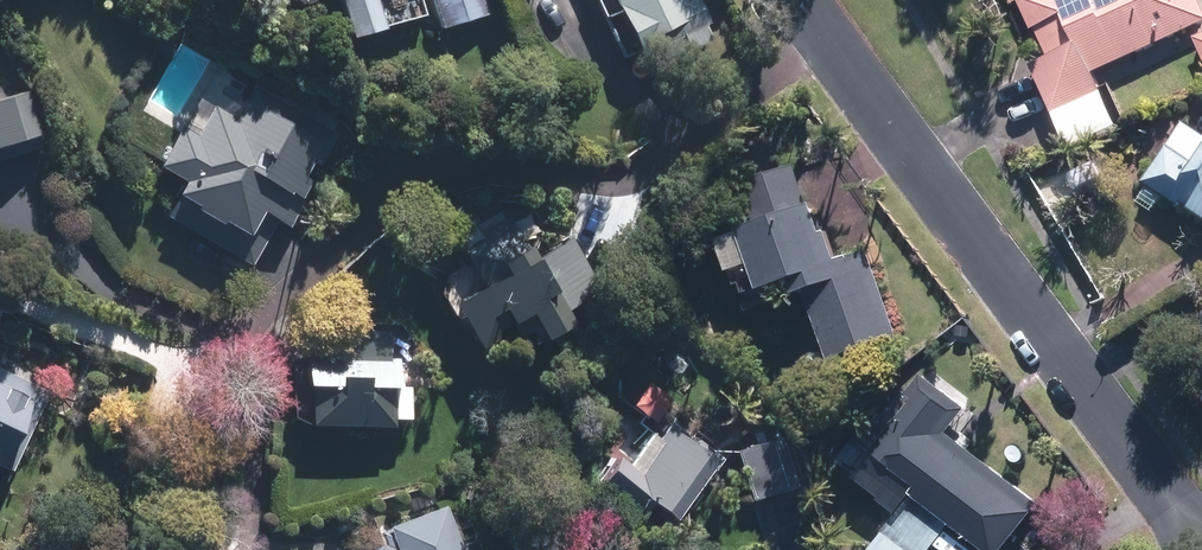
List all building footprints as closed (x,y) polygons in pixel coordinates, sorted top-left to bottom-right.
[(347,31),(424,10),(421,0),(339,0),(347,31)] [(440,24),(488,9),(486,0),(433,0),(440,24)] [(637,51),(679,31),(686,45),(712,32),(697,0),(613,0),(637,51)] [(1201,20),(1201,0),(1022,0),(1035,27),(1038,24),(1051,52),(1034,60),(1073,145),(1122,122),(1098,68),(1201,20)] [(164,212),(250,262),(276,218),(299,231),(321,194),(304,183),(308,176),(301,172),(309,158),(317,162),(337,129),(253,80),(234,113),(211,100),(194,130),(179,121),(155,160),(180,175),(172,188),(177,191),(164,212)] [(0,91),(0,139),(46,125),(33,82),(0,91)] [(1201,206),(1201,155),(1198,160),(1170,141),(1146,178),(1182,202),(1186,196),(1201,206)] [(902,332),(872,246),(844,256),(834,225),(829,226),(818,197),(809,200),(796,161),(744,179),(758,219),(747,223),(768,283),(794,274),(799,289),(811,285),(836,355),(902,332)] [(483,232),(460,245),(479,280),(450,296),(476,341),(508,323),(514,332),(533,321),(539,331),(567,315),(562,304),(598,283),(569,231),(533,251),(525,239),(523,240),(507,213),(481,228),(483,232)] [(388,328),(337,327),(337,352),(304,351),(303,379),(315,379),(314,419),(391,421),(392,382),(396,382),(397,354),(387,354),(388,328)] [(48,387),(0,364),(0,462),(10,467),(48,387)] [(950,429),(970,405),(926,370),(909,391),(916,396),(878,447),(899,462),(897,464),(921,482),(915,489),(917,490),(871,549),(931,549),(955,520),(994,549),(1004,549),(1042,501),(950,429)] [(655,433),(658,436),(633,467),(611,450),(589,477),(631,512),(646,495),(668,512),(684,492),(690,497),(724,455),(699,436),(695,440),(684,432),(685,430),(668,416),(655,433)] [(779,433),(734,448),(750,497),(795,482),(779,433)] [(383,541),(357,549),(463,549),(445,500),(386,522),(388,525),(378,528),(383,541)]
